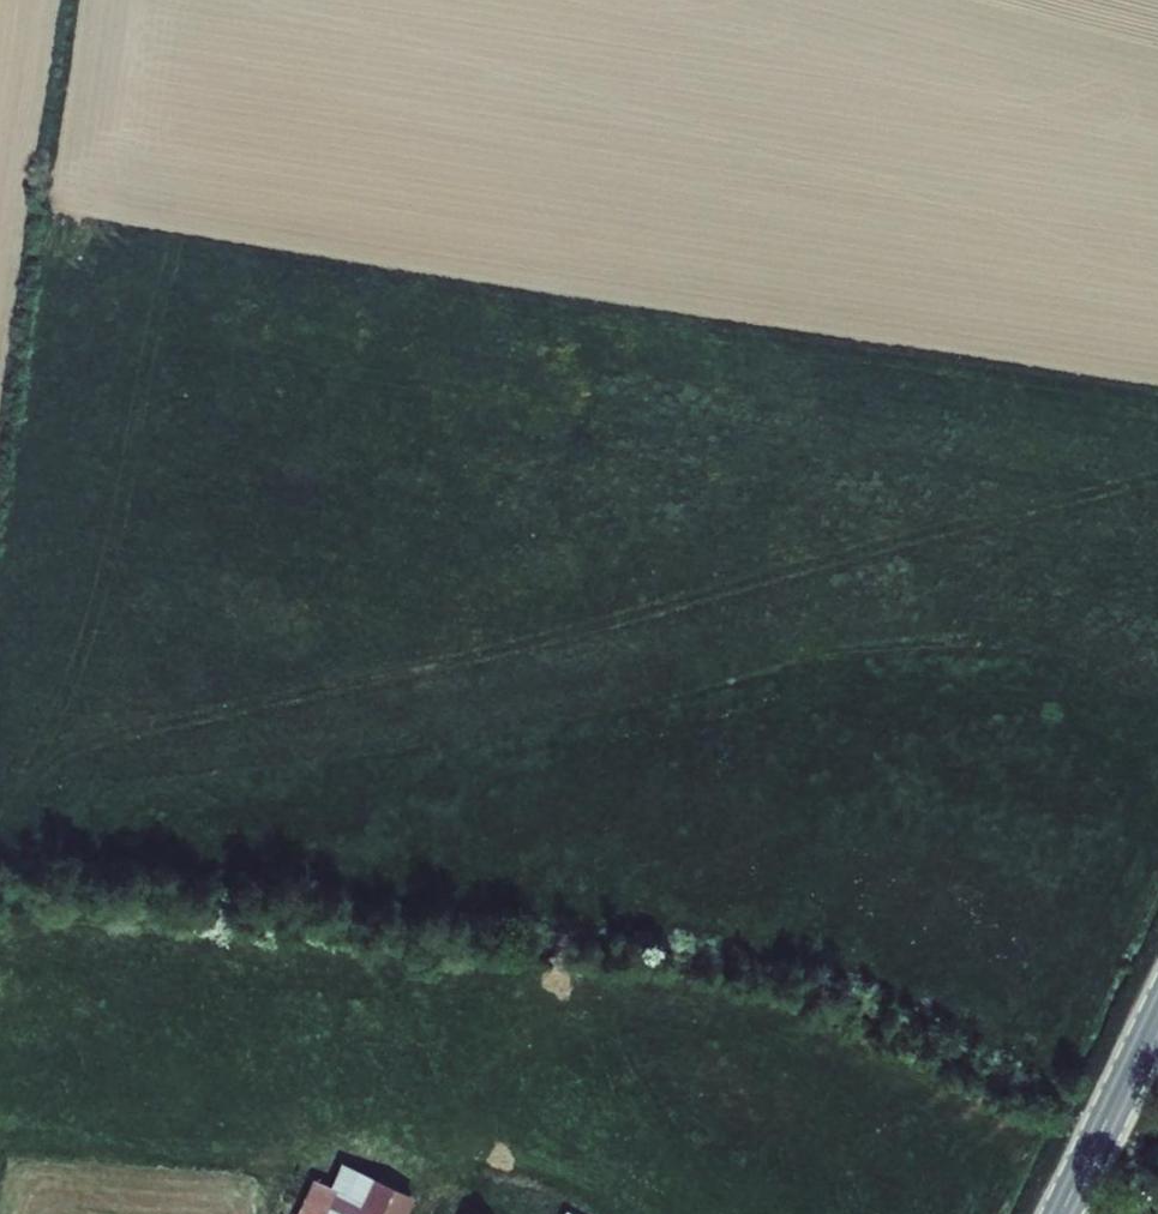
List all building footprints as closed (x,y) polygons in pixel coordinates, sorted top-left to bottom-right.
[(419,1190),(345,1159),(336,1182),(315,1174),(299,1213),(409,1213),(419,1190)]
